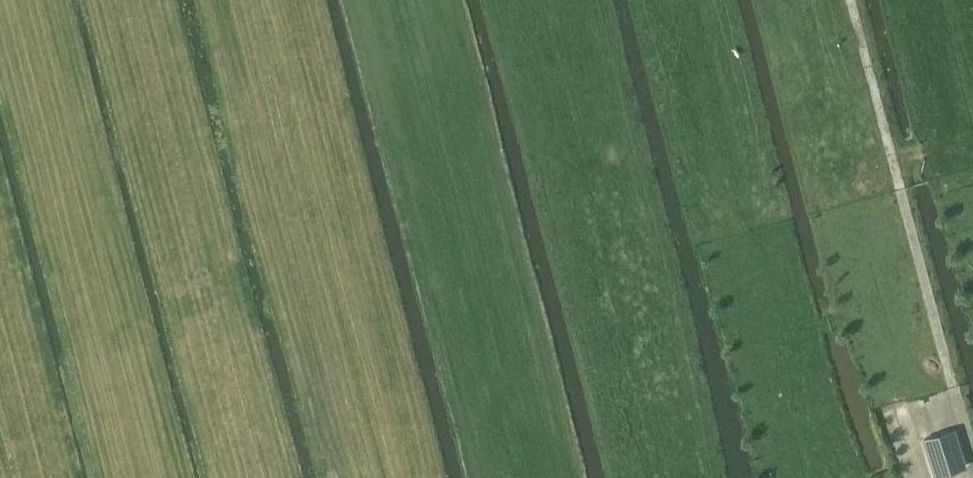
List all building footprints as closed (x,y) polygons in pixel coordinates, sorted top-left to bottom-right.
[(966,465),(955,430),(924,440),(935,475),(966,465)]
